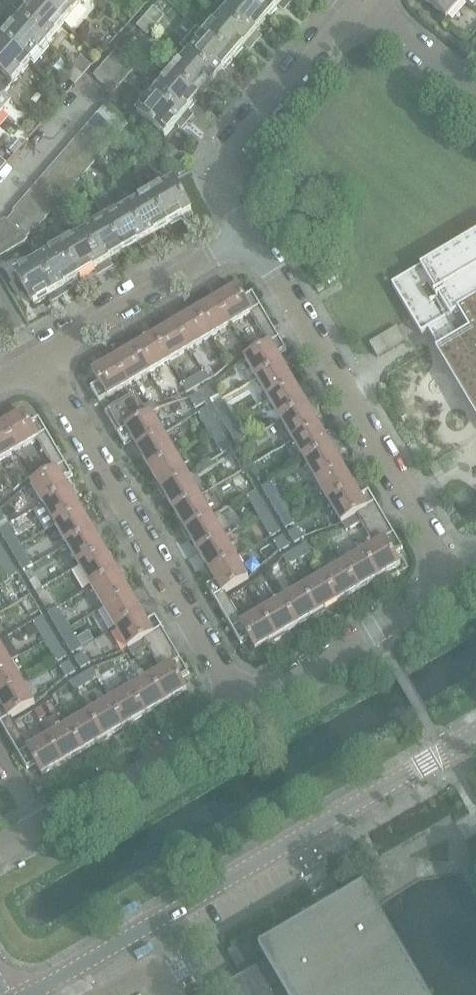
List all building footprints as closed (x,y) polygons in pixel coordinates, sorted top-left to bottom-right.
[(64,25),(81,6),(86,0),(38,0),(37,1),(64,25)] [(244,0),(237,0),(223,16),(250,40),(267,20),(244,0)] [(267,20),(284,0),(244,0),(267,20)] [(446,19),(463,0),(424,0),(446,19)] [(64,25),(37,1),(26,15),(23,12),(17,19),(47,45),(64,25)] [(146,18),(155,26),(163,17),(154,9),(146,18)] [(223,16),(206,36),(233,59),(250,40),(223,16)] [(155,26),(146,18),(138,27),(147,35),(155,26)] [(3,41),(30,64),(47,45),(17,19),(12,25),(14,27),(3,41)] [(233,59),(206,36),(189,56),(216,79),(233,59)] [(4,94),(13,84),(30,64),(3,41),(0,44),(0,91),(4,94)] [(123,62),(114,54),(94,76),(104,85),(123,62)] [(172,75),(199,99),(216,79),(189,56),(172,75)] [(81,57),(73,67),(84,76),(92,67),(81,57)] [(104,85),(112,92),(114,94),(133,71),(123,62),(104,85)] [(75,85),(84,76),(73,67),(65,76),(75,85)] [(182,119),(189,111),(199,99),(172,75),(155,95),(182,119)] [(165,139),(182,119),(155,95),(138,115),(165,139)] [(98,114),(121,134),(130,124),(107,104),(98,114)] [(89,124),(112,144),(121,134),(98,114),(89,124)] [(81,133),(104,153),(112,144),(89,124),(81,133)] [(73,143),(95,163),(104,153),(81,133),(73,143)] [(14,156),(23,146),(15,139),(6,149),(14,156)] [(64,153),(87,173),(95,163),(73,143),(64,153)] [(56,163),(78,182),(87,173),(64,153),(56,163)] [(47,172),(70,192),(78,182),(56,163),(47,172)] [(39,182),(62,202),(70,192),(47,172),(39,182)] [(31,192),(53,211),(62,202),(39,182),(31,192)] [(151,195),(169,226),(192,213),(174,182),(151,195)] [(22,201),(45,221),(53,211),(31,192),(22,201)] [(128,208),(147,239),(169,226),(151,195),(128,208)] [(14,211),(36,231),(45,221),(22,201),(14,211)] [(106,221),(124,252),(147,239),(128,208),(106,221)] [(7,222),(27,239),(34,230),(36,231),(14,211),(13,212),(15,213),(7,222)] [(27,239),(7,222),(6,220),(0,224),(0,258),(25,244),(28,240),(27,239)] [(83,235),(102,266),(124,252),(106,221),(83,235)] [(61,248),(79,279),(102,266),(83,235),(61,248)] [(392,285),(411,318),(422,336),(429,332),(433,338),(432,338),(437,346),(440,351),(437,353),(475,419),(475,235),(392,285)] [(39,261),(57,292),(79,279),(61,248),(39,261)] [(57,292),(39,261),(16,274),(34,305),(57,292)] [(332,265),(321,270),(328,283),(339,277),(332,265)] [(238,287),(217,300),(232,325),(251,314),(261,308),(253,293),(244,298),(238,287)] [(196,312),(211,337),(232,325),(217,300),(196,312)] [(261,308),(251,314),(257,325),(268,319),(261,308)] [(176,324),(191,349),(211,337),(196,312),(176,324)] [(257,325),(264,336),(275,330),(268,319),(257,325)] [(155,336),(170,361),(191,349),(176,324),(155,336)] [(397,327),(370,344),(378,358),(406,341),(397,327)] [(135,348),(150,373),(170,361),(155,336),(135,348)] [(279,339),(269,345),(245,359),(257,380),(283,365),(278,356),(286,351),(279,339)] [(242,344),(235,348),(239,354),(246,350),(242,344)] [(114,360),(129,385),(150,373),(135,348),(114,360)] [(129,385),(114,360),(93,372),(99,383),(91,388),(99,403),(129,385)] [(283,365),(257,380),(269,400),(295,385),(283,365)] [(193,378),(199,387),(211,380),(204,372),(193,378)] [(199,387),(193,378),(183,384),(186,394),(199,387)] [(204,390),(210,401),(220,395),(214,385),(204,390)] [(295,385),(269,400),(281,421),(307,406),(295,385)] [(195,410),(205,404),(199,394),(189,399),(195,410)] [(148,416),(143,408),(136,396),(105,413),(117,434),(148,416)] [(229,397),(223,400),(227,408),(233,404),(229,397)] [(213,405),(219,415),(228,410),(227,408),(223,400),(222,399),(213,405)] [(143,408),(148,416),(151,414),(159,409),(154,401),(143,408)] [(307,406),(281,421),(293,441),(319,426),(307,406)] [(198,414),(204,424),(214,418),(208,408),(198,414)] [(228,410),(219,415),(225,426),(234,420),(228,410)] [(3,425),(18,451),(37,440),(48,433),(39,419),(30,424),(24,413),(3,425)] [(138,450),(164,435),(151,414),(148,416),(117,434),(124,446),(133,441),(138,450)] [(214,418),(204,424),(210,434),(220,429),(214,418)] [(240,430),(234,420),(225,426),(231,436),(240,430)] [(3,425),(0,427),(0,461),(18,451),(3,425)] [(319,426),(293,441),(305,462),(331,447),(319,426)] [(226,439),(220,429),(210,434),(216,445),(226,439)] [(240,430),(231,436),(237,446),(247,440),(240,430)] [(48,433),(37,440),(44,451),(54,445),(48,433)] [(150,470),(176,455),(164,435),(138,450),(150,470)] [(226,439),(216,445),(222,455),(232,449),(226,439)] [(50,462),(61,455),(54,445),(44,451),(50,462)] [(331,447),(305,462),(317,482),(343,467),(331,447)] [(162,491),(188,476),(176,455),(150,470),(162,491)] [(44,505),(69,490),(64,481),(73,476),(66,464),(32,484),(44,505)] [(343,467),(317,482),(329,503),(355,488),(343,467)] [(174,511),(200,496),(188,476),(162,491),(174,511)] [(262,488),(268,499),(277,493),(271,483),(262,488)] [(355,488),(329,503),(342,524),(357,515),(376,504),(369,492),(360,497),(355,488)] [(56,526),(81,511),(69,490),(44,505),(56,526)] [(247,497),(253,507),(263,502),(256,491),(247,497)] [(277,493),(268,499),(274,509),(283,503),(277,493)] [(186,532),(212,517),(200,496),(174,511),(186,532)] [(263,502),(253,507),(259,518),(269,512),(263,502)] [(280,519),(289,513),(283,503),(274,509),(280,519)] [(357,515),(361,522),(363,525),(382,514),(376,504),(357,515)] [(68,546),(93,531),(81,511),(56,526),(68,546)] [(275,522),(269,512),(259,518),(265,528),(275,522)] [(289,513),(280,519),(286,529),(295,524),(289,513)] [(369,535),(388,524),(382,514),(363,525),(369,535)] [(361,522),(357,515),(342,524),(346,531),(361,522)] [(199,552),(224,537),(212,517),(186,532),(199,552)] [(275,522),(265,528),(271,538),(281,533),(275,522)] [(375,546),(394,534),(388,524),(369,535),(375,546)] [(5,541),(15,535),(9,525),(0,530),(0,532),(5,541)] [(294,544),(304,538),(298,528),(288,534),(294,544)] [(80,567),(105,552),(93,531),(68,546),(80,567)] [(394,534),(375,546),(365,552),(380,577),(401,565),(394,554),(403,549),(394,534)] [(15,535),(5,541),(11,551),(21,545),(15,535)] [(211,573),(236,558),(224,537),(199,552),(211,573)] [(274,542),(280,553),(289,547),(283,537),(274,542)] [(295,551),(300,560),(311,554),(307,543),(295,551)] [(27,556),(21,545),(11,551),(17,561),(27,556)] [(300,560),(295,551),(283,558),(290,566),(300,560)] [(92,587),(118,572),(105,552),(80,567),(92,587)] [(380,577),(365,552),(344,564),(359,589),(380,577)] [(12,564),(6,554),(0,558),(0,566),(2,570),(12,564)] [(27,556),(17,561),(23,572),(33,566),(27,556)] [(236,558),(211,573),(216,582),(207,587),(214,599),(249,579),(236,558)] [(12,564),(2,570),(8,580),(18,575),(12,564)] [(359,589),(344,564),(324,576),(339,602),(359,589)] [(104,608),(130,593),(118,572),(92,587),(104,608)] [(339,602),(324,576),(303,588),(318,614),(339,602)] [(318,614),(303,588),(282,600),(297,626),(318,614)] [(116,628),(142,613),(130,593),(104,608),(116,628)] [(297,626),(282,600),(262,612),(277,638),(297,626)] [(236,601),(231,604),(236,613),(238,616),(243,613),(236,601)] [(230,602),(219,608),(226,619),(236,613),(231,604),(230,602)] [(48,614),(54,624),(64,618),(58,608),(48,614)] [(232,630),(241,644),(249,639),(256,650),(277,638),(262,612),(243,624),(232,630)] [(142,613),(116,628),(128,649),(144,640),(163,629),(156,617),(147,622),(142,613)] [(236,613),(226,619),(232,630),(243,624),(238,616),(236,613)] [(33,623),(39,633),(49,627),(43,617),(33,623)] [(64,618),(54,624),(60,634),(70,629),(64,618)] [(49,627),(39,633),(45,643),(55,637),(49,627)] [(66,645),(76,639),(70,629),(60,634),(66,645)] [(144,640),(148,648),(150,651),(169,640),(163,629),(144,640)] [(61,648),(55,637),(45,643),(51,653),(61,648)] [(76,639),(66,645),(72,655),(82,649),(76,639)] [(148,648),(144,640),(128,649),(133,657),(148,648)] [(156,661),(175,650),(169,640),(150,651),(156,661)] [(10,663),(0,645),(0,669),(10,663)] [(61,648),(51,653),(57,664),(67,658),(61,648)] [(162,671),(181,660),(175,650),(156,661),(162,671)] [(81,670),(91,664),(84,654),(75,659),(81,670)] [(151,677),(166,703),(187,691),(181,680),(189,675),(181,660),(162,671),(151,677)] [(60,668),(66,678),(76,673),(70,662),(60,668)] [(0,669),(0,696),(22,683),(10,663),(0,669)] [(81,676),(87,685),(97,679),(94,669),(81,676)] [(87,685),(81,676),(69,683),(76,691),(87,685)] [(131,689),(145,715),(166,703),(151,677),(131,689)] [(0,696),(0,703),(2,707),(0,708),(0,723),(1,724),(35,704),(22,683),(0,696)] [(110,702),(125,727),(145,715),(131,689),(110,702)] [(89,714),(104,739),(125,727),(110,702),(89,714)] [(42,709),(34,713),(38,721),(46,716),(42,709)] [(69,726),(84,751),(104,739),(89,714),(69,726)] [(48,738),(63,763),(84,751),(69,726),(48,738)] [(7,732),(6,733),(12,744),(22,738),(16,727),(7,732)] [(22,738),(12,744),(19,755),(29,749),(22,738)] [(48,738),(29,749),(19,755),(27,770),(36,765),(42,775),(63,763),(48,738)] [(330,873),(327,869),(306,881),(309,885),(313,892),(317,890),(322,897),(332,891),(330,888),(337,884),(334,879),(330,873)] [(295,914),(303,927),(320,917),(312,904),(295,914)]
